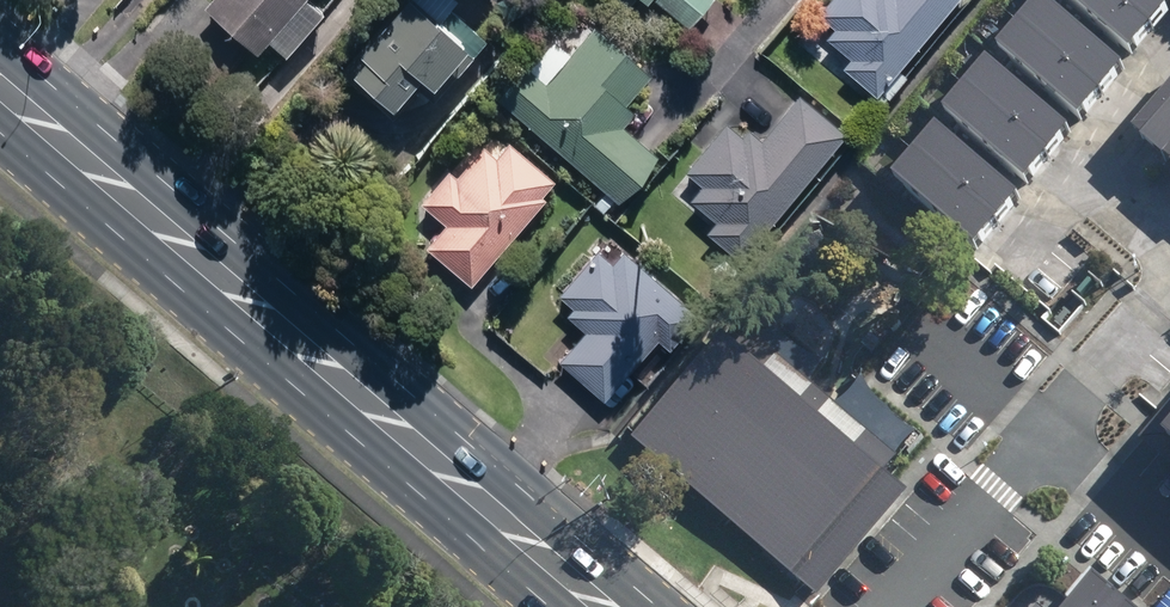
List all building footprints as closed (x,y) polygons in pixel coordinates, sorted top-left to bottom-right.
[(254,55),(301,0),(210,0),(202,9),(254,55)] [(389,119),(416,88),(429,100),(467,56),(403,0),(402,0),(337,73),(389,119)] [(628,11),(636,0),(615,0),(628,11)] [(685,28),(709,0),(654,0),(653,1),(685,28)] [(871,99),(953,0),(828,0),(814,17),(829,30),(820,42),(845,62),(837,71),(871,99)] [(1045,0),(1037,0),(996,46),(1080,120),(1124,70),(1045,0)] [(1164,0),(1069,0),(1130,54),(1169,9),(1169,5),(1164,0)] [(496,99),(615,202),(653,158),(618,127),(631,112),(622,105),(647,77),(591,29),(543,84),(524,68),(496,99)] [(1070,135),(986,62),(947,106),(1030,180),(1070,135)] [(1138,128),(1169,156),(1169,92),(1138,128)] [(704,234),(736,261),(842,137),(796,98),(759,143),(747,132),(741,139),(724,125),(684,172),(701,186),(687,201),(713,223),(704,234)] [(1020,197),(940,126),(895,176),(975,247),(1020,197)] [(423,250),(468,288),(543,200),(538,197),(550,183),(506,146),(493,161),(479,150),(455,179),(446,173),(418,205),(443,228),(423,250)] [(598,204),(605,210),(611,203),(604,196),(598,204)] [(557,363),(601,401),(654,339),(666,350),(695,317),(620,253),(608,266),(594,253),(557,297),(571,308),(564,316),(583,333),(557,363)] [(904,485),(747,346),(654,449),(811,588),(819,595),(912,492),(904,485)] [(1161,425),(1169,433),(1169,414),(1161,425)] [(1092,568),(1060,605),(1058,606),(1137,606),(1092,568)]
